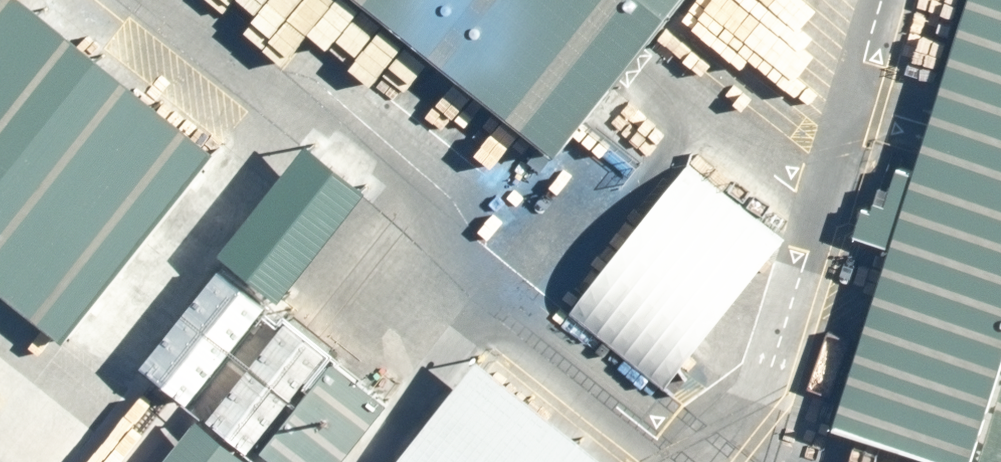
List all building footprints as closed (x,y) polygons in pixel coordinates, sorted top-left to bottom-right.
[(23,0),(0,0),(0,300),(98,375),(252,178),(23,0)] [(538,134),(644,0),(366,0),(538,134)] [(928,452),(1000,229),(1000,0),(942,0),(806,412),(928,452)] [(784,237),(685,162),(570,311),(668,387),(784,237)] [(928,452),(924,461),(1000,461),(1000,229),(928,452)] [(261,306),(181,408),(250,461),(311,461),(368,389),(261,306)] [(444,338),(361,443),(385,461),(602,461),(444,338)] [(171,416),(135,461),(207,461),(216,451),(171,416)]
